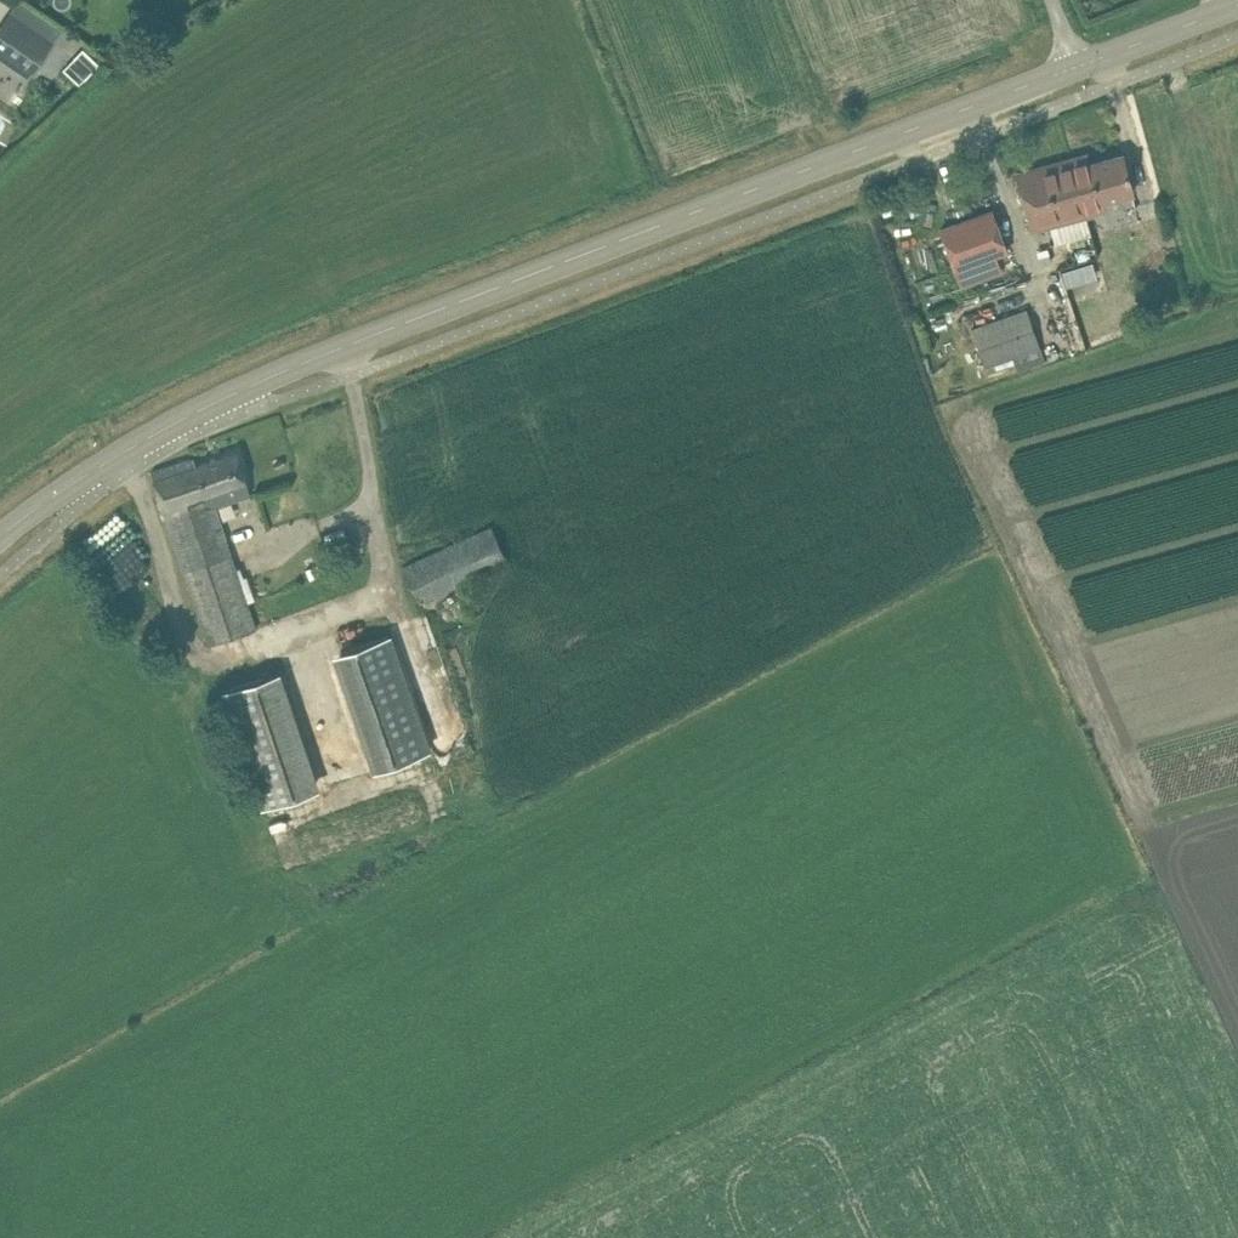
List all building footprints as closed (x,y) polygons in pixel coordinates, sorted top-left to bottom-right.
[(28,75),(50,41),(10,13),(0,28),(0,56),(28,75)] [(63,66),(76,79),(95,61),(82,48),(63,66)] [(1072,157),(1087,214),(1104,210),(1101,199),(1134,190),(1124,153),(1090,163),(1087,153),(1072,157)] [(1017,172),(1033,229),(1087,214),(1072,157),(1017,172)] [(1001,269),(995,253),(1007,249),(992,210),(941,228),(962,283),(1001,269)] [(1115,249),(1109,229),(1092,234),(1098,253),(1099,253),(1115,249)] [(1074,267),(1063,270),(1068,285),(1078,282),(1074,267)] [(1127,323),(1114,287),(1067,304),(1081,341),(1127,323)] [(1047,360),(1028,307),(972,328),(987,366),(1014,356),(1019,370),(1047,360)] [(168,517),(211,644),(260,625),(214,506),(252,492),(238,450),(196,464),(194,457),(151,471),(167,517),(168,517)] [(404,565),(421,601),(509,560),(492,524),(404,565)] [(432,750),(392,634),(335,653),(374,770),(432,750)] [(321,788),(281,670),(222,690),(261,807),(321,788)]
